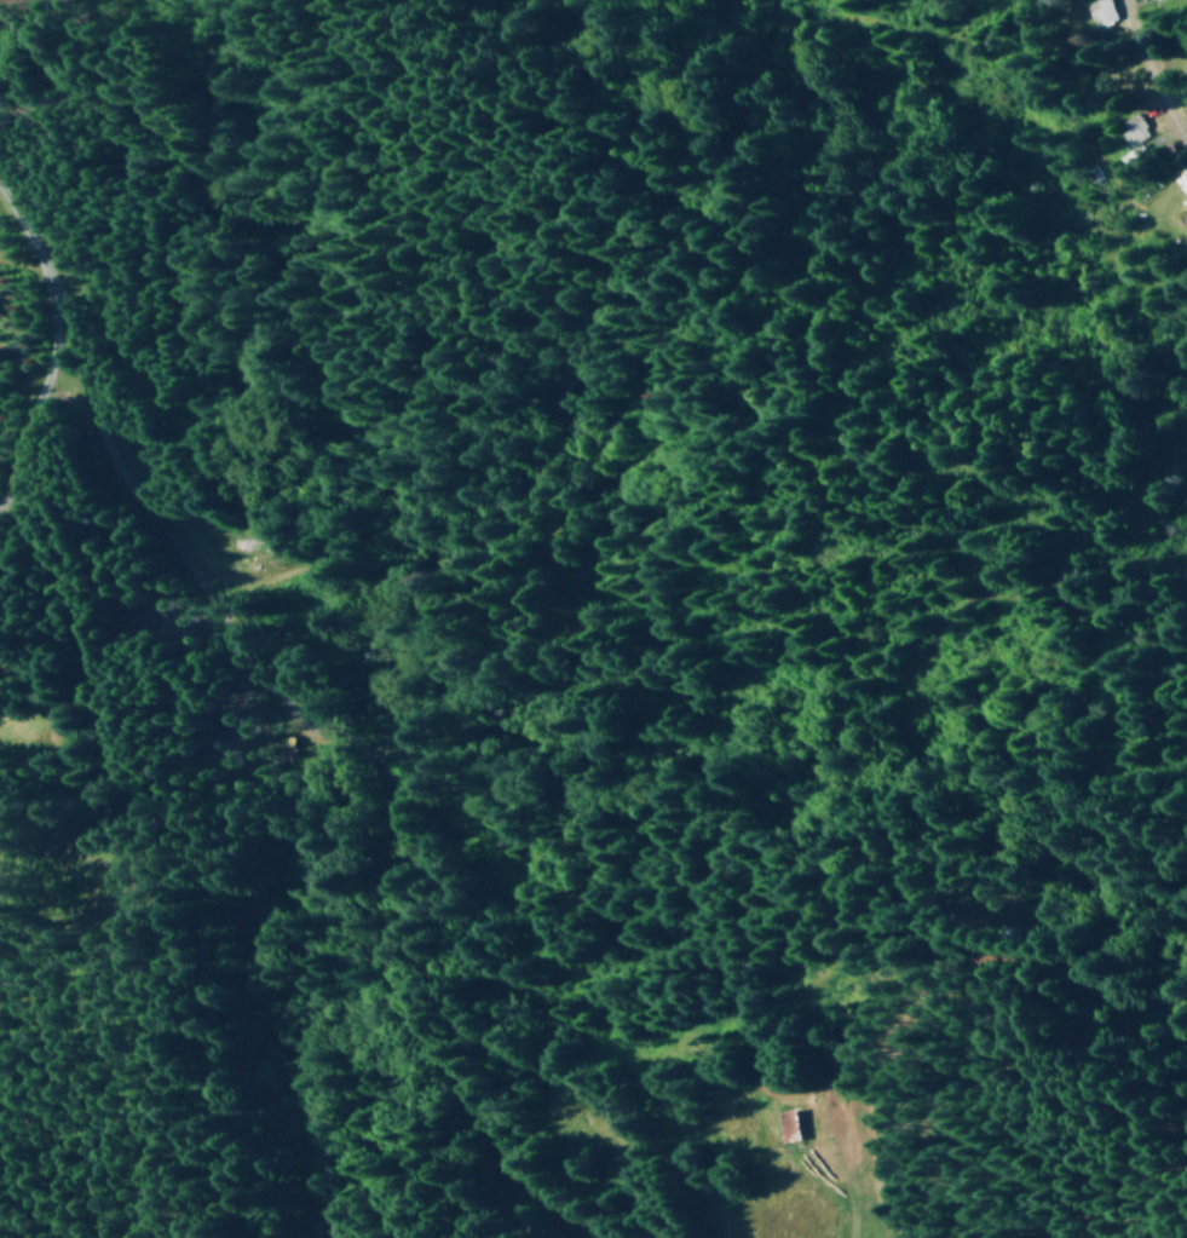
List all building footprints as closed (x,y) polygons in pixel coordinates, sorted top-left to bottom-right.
[(1170,174),(1185,200),(1186,199),(1186,164),(1170,174)] [(780,1143),(797,1139),(789,1109),(772,1113),(780,1143)]
